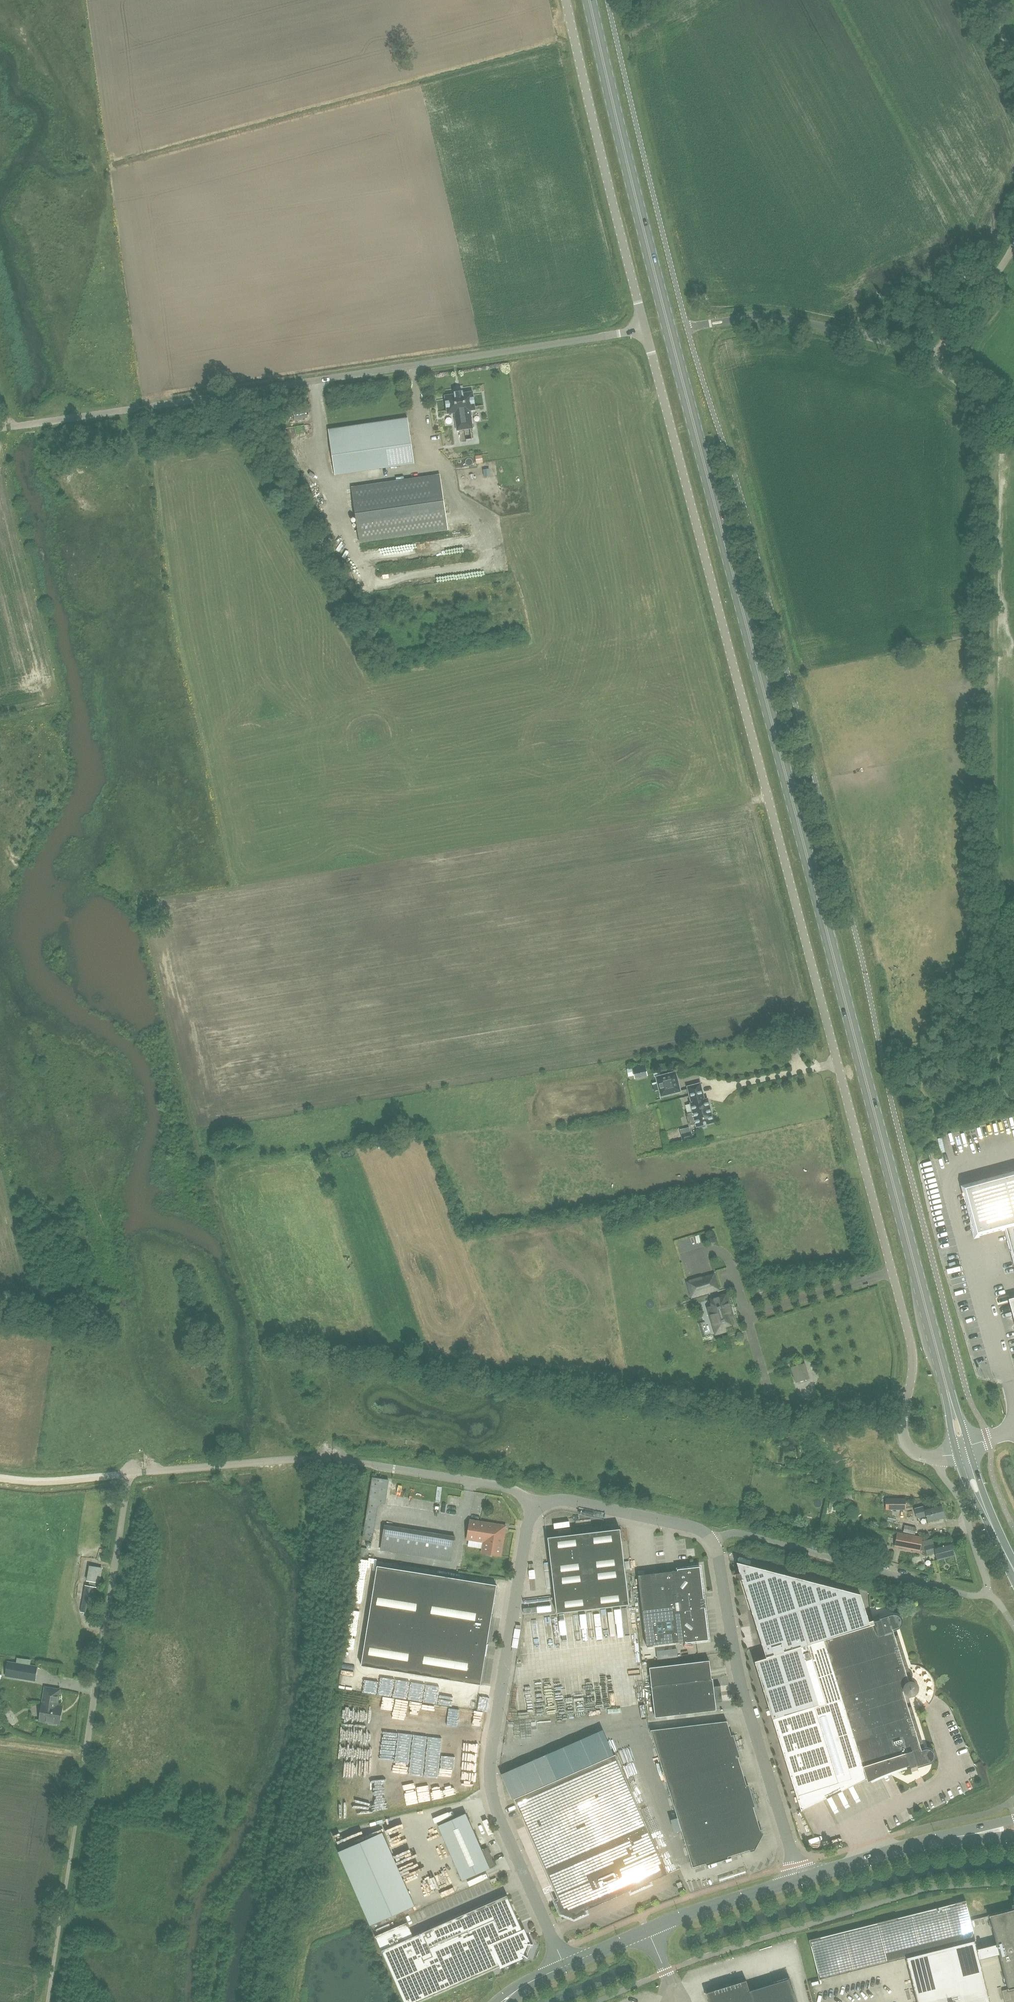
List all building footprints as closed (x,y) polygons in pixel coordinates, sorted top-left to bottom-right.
[(463,392),(463,391),(454,392),(454,393),(444,395),(447,414),(454,413),(457,431),(474,428),(471,410),(476,410),(473,391),(463,392)] [(307,417),(306,409),(293,412),(294,420),(307,417)] [(335,474),(415,463),(408,418),(329,430),(335,474)] [(317,471),(312,472),(315,484),(320,483),(317,471)] [(360,542),(448,529),(440,475),(352,488),(360,542)] [(632,1067),(632,1068),(634,1078),(648,1075),(645,1064),(632,1067)] [(675,1072),(660,1076),(656,1077),(657,1082),(652,1083),(654,1091),(659,1090),(661,1096),(681,1091),(675,1072)] [(703,1100),(702,1096),(703,1096),(700,1083),(688,1087),(692,1103),(691,1103),(693,1112),(686,1114),(689,1126),(696,1124),(697,1126),(698,1126),(699,1128),(705,1126),(705,1124),(713,1122),(707,1099),(703,1100)] [(682,1141),(693,1139),(691,1131),(681,1133),(682,1141)] [(965,1188),(977,1232),(1005,1225),(1009,1240),(1007,1240),(1009,1249),(1011,1248),(1013,1259),(1013,1175),(965,1188)] [(714,1274),(688,1282),(692,1297),(711,1291),(709,1286),(717,1284),(714,1274)] [(710,1299),(712,1306),(716,1317),(712,1319),(716,1333),(726,1330),(724,1326),(730,1324),(728,1317),(730,1316),(728,1308),(730,1307),(726,1294),(710,1299)] [(796,1382),(807,1378),(803,1364),(791,1367),(796,1382)] [(906,1498),(886,1498),(886,1509),(906,1509),(906,1498)] [(924,1506),(914,1508),(916,1518),(926,1515),(928,1521),(944,1517),(941,1504),(925,1508),(924,1506)] [(501,1556),(506,1525),(470,1519),(467,1539),(483,1542),(481,1553),(501,1556)] [(588,1523),(589,1530),(608,1528),(607,1521),(588,1523)] [(450,1560),(451,1560),(455,1536),(384,1525),(380,1549),(381,1549),(382,1546),(450,1557),(450,1560)] [(903,1532),(915,1534),(916,1527),(904,1525),(903,1532)] [(553,1534),(572,1533),(571,1526),(553,1527),(553,1534)] [(629,1604),(620,1528),(547,1537),(557,1613),(629,1604)] [(924,1546),(934,1543),(932,1538),(921,1541),(922,1537),(897,1533),(895,1546),(919,1550),(920,1549),(925,1550),(924,1546)] [(954,1555),(951,1542),(934,1547),(934,1543),(924,1546),(925,1550),(926,1554),(935,1551),(937,1560),(954,1555)] [(871,1614),(873,1620),(871,1621),(861,1594),(737,1562),(740,1572),(736,1573),(738,1580),(742,1579),(767,1657),(755,1661),(773,1718),(801,1810),(867,1778),(869,1786),(889,1777),(911,1770),(912,1773),(919,1771),(917,1766),(928,1762),(931,1761),(933,1758),(934,1755),(933,1752),(931,1750),(928,1748),(925,1748),(909,1698),(913,1697),(917,1695),(919,1692),(919,1688),(918,1684),(916,1681),(912,1680),(895,1624),(898,1623),(900,1621),(900,1618),(899,1616),(896,1614),(893,1614),(880,1618),(879,1613),(872,1615),(872,1613),(871,1610),(871,1608),(870,1605),(870,1602),(870,1599),(870,1596),(870,1594),(870,1590),(871,1588),(871,1586),(872,1585),(871,1585),(870,1587),(870,1589),(870,1592),(869,1594),(869,1597),(869,1599),(869,1601),(869,1604),(870,1607),(870,1609),(871,1612),(871,1614)] [(94,1614),(102,1568),(90,1566),(87,1580),(90,1580),(89,1585),(85,1585),(81,1612),(94,1614)] [(377,1566),(361,1665),(481,1684),(497,1585),(377,1566)] [(704,1598),(702,1599),(699,1568),(638,1575),(646,1645),(707,1638),(703,1607),(706,1607),(704,1598)] [(362,1600),(361,1590),(353,1591),(354,1600),(362,1600)] [(649,1667),(651,1685),(655,1717),(717,1709),(716,1708),(715,1708),(714,1702),(722,1701),(720,1685),(712,1686),(712,1679),(713,1679),(713,1678),(712,1678),(709,1660),(649,1667)] [(37,1666),(8,1662),(6,1676),(35,1680),(37,1666)] [(403,1678),(401,1694),(441,1699),(443,1682),(403,1678)] [(40,1720),(50,1721),(49,1723),(56,1724),(56,1722),(60,1723),(62,1707),(56,1706),(59,1690),(46,1688),(43,1704),(42,1704),(40,1720)] [(617,1712),(609,1713),(610,1722),(618,1721),(617,1712)] [(727,1721),(651,1730),(693,1867),(752,1849),(754,1849),(762,1833),(761,1832),(727,1721)] [(453,1745),(459,1747),(461,1737),(455,1735),(453,1745)] [(426,1757),(429,1742),(422,1740),(419,1755),(426,1757)] [(405,1752),(416,1751),(415,1741),(404,1742),(405,1752)] [(619,1753),(623,1760),(634,1755),(630,1748),(619,1753)] [(668,1873),(648,1827),(647,1827),(615,1754),(514,1798),(563,1910),(574,1915),(630,1890),(631,1892),(651,1883),(650,1881),(668,1873)] [(482,1850),(466,1813),(438,1825),(462,1880),(495,1866),(487,1847),(482,1850)] [(370,1925),(415,1906),(382,1832),(338,1851),(370,1925)] [(381,1950),(404,2001),(417,2001),(500,1965),(501,1967),(500,1967),(500,1968),(523,1958),(523,1957),(522,1957),(522,1956),(523,1954),(527,1958),(528,1957),(523,1954),(527,1944),(532,1944),(527,1943),(527,1941),(528,1940),(529,1941),(524,1928),(523,1929),(522,1930),(506,1895),(413,1937),(406,1923),(375,1937),(381,1950)] [(914,1913),(924,1953),(907,1957),(918,2001),(991,2001),(976,1940),(966,1900),(914,1913)] [(989,1915),(1008,1989),(1013,1988),(1013,1909),(989,1915)] [(753,2001),(796,2001),(789,1978),(750,1990),(749,1990),(753,2001)] [(749,1990),(750,1990),(746,1980),(733,1984),(732,1983),(726,1985),(726,1986),(706,1992),(709,2001),(753,2001),(749,1990)]
